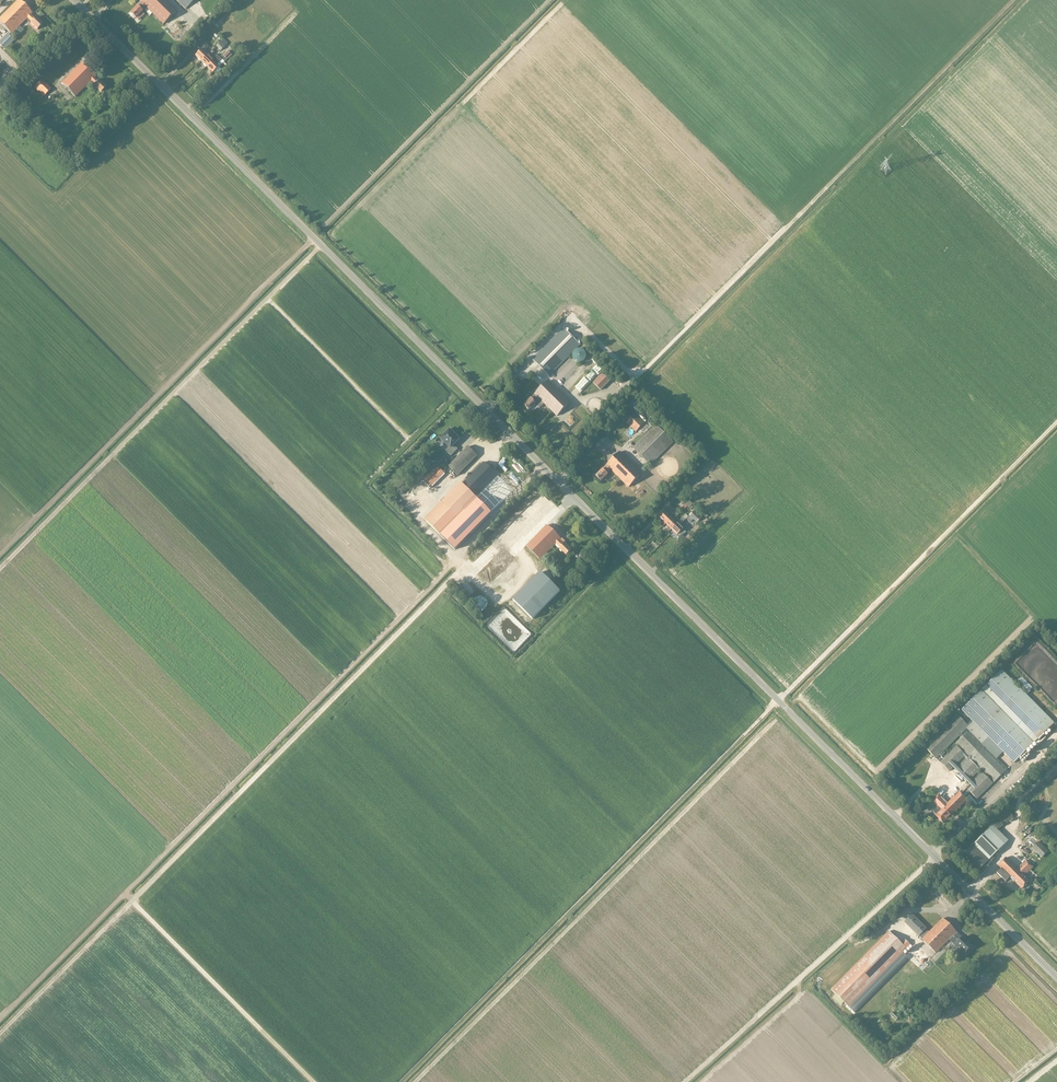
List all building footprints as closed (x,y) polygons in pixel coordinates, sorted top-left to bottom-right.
[(43,24),(36,17),(35,18),(31,14),(32,13),(19,0),(18,0),(0,18),(0,23),(11,34),(15,31),(19,35),(23,31),(19,27),(27,18),(31,22),(38,29),(43,24)] [(130,13),(135,18),(136,18),(138,20),(144,14),(142,12),(142,11),(142,10),(145,7),(163,24),(176,11),(166,0),(143,0),(141,2),(142,3),(138,7),(137,6),(130,13)] [(186,9),(195,0),(176,0),(186,9)] [(221,51),(227,44),(228,43),(223,39),(216,46),(221,51)] [(207,55),(203,51),(208,46),(203,41),(197,47),(200,50),(195,55),(201,61),(207,55)] [(213,60),(210,58),(209,57),(216,50),(214,47),(207,55),(201,61),(206,66),(213,60)] [(218,66),(217,65),(222,59),(224,62),(227,59),(227,60),(232,55),(227,51),(223,55),(222,55),(220,58),(217,55),(213,60),(206,66),(212,72),(218,66)] [(101,93),(106,88),(99,80),(98,81),(94,77),(95,76),(82,63),(61,83),(75,97),(91,81),(95,85),(94,86),(101,93)] [(43,97),(51,89),(42,79),(34,87),(43,97)] [(563,327),(532,359),(549,375),(579,344),(563,327)] [(586,357),(586,356),(586,355),(586,354),(585,354),(585,353),(585,352),(584,352),(584,351),(583,351),(583,350),(582,350),(581,350),(580,349),(579,349),(578,349),(577,350),(576,350),(575,350),(575,351),(574,351),(574,352),(573,352),(573,353),(573,354),(572,355),(572,356),(572,357),(573,358),(573,359),(573,360),(574,360),(574,361),(575,361),(575,362),(576,362),(577,362),(577,363),(578,363),(579,363),(580,363),(581,363),(582,362),(583,362),(583,361),(584,361),(584,360),(585,360),(585,359),(586,358),(586,357)] [(600,390),(610,380),(602,373),(593,382),(600,390)] [(544,403),(557,416),(570,402),(548,380),(524,405),(529,410),(535,404),(539,408),(544,403)] [(636,432),(651,416),(641,407),(626,422),(636,432)] [(650,465),(673,442),(655,424),(632,447),(650,465)] [(450,428),(445,432),(446,433),(441,438),(446,444),(443,447),(451,455),(458,448),(453,444),(459,439),(455,435),(456,434),(450,428)] [(458,476),(477,456),(468,446),(448,466),(458,476)] [(619,452),(602,469),(595,476),(600,481),(607,474),(606,473),(610,470),(628,487),(641,473),(619,452)] [(496,485),(503,492),(508,487),(501,480),(500,481),(496,477),(497,476),(483,462),(463,483),(477,497),(488,485),(492,489),(496,485)] [(433,487),(445,474),(437,466),(424,479),(433,487)] [(456,551),(492,514),(461,483),(424,520),(442,537),(456,551)] [(671,517),(668,514),(673,509),(668,503),(663,509),(666,512),(660,518),(666,524),(677,513),(676,512),(671,517)] [(677,523),(673,519),(679,514),(677,513),(666,524),(671,529),(682,518),(677,523)] [(683,529),(679,525),(684,520),(682,518),(671,529),(677,535),(679,533),(682,535),(685,532),(683,529)] [(560,539),(547,525),(541,519),(520,540),(526,546),(526,545),(540,559),(556,543),(560,547),(559,548),(566,555),(571,550),(564,543),(563,544),(559,540),(560,539)] [(533,619),(560,591),(540,572),(513,599),(533,619)] [(486,599),(486,598),(485,597),(484,597),(483,596),(482,596),(481,596),(480,596),(479,596),(478,596),(477,596),(476,597),(475,598),(474,598),(474,599),(473,600),(473,601),(472,602),(472,603),(472,604),(472,605),(473,606),(473,607),(474,608),(475,609),(475,610),(476,610),(477,611),(478,611),(479,611),(480,611),(481,611),(482,611),(483,610),(484,610),(485,609),(486,608),(487,607),(487,606),(487,605),(488,604),(488,603),(488,602),(487,601),(487,600),(486,599)] [(936,815),(935,815),(943,823),(967,799),(964,797),(969,791),(977,799),(993,783),(969,759),(970,758),(994,782),(1002,774),(1007,779),(1012,774),(997,759),(1003,752),(1014,763),(1054,723),(1002,670),(924,746),(936,758),(940,755),(941,756),(945,753),(943,751),(959,735),(961,738),(956,743),(968,756),(967,757),(956,746),(940,762),(949,771),(963,756),(966,758),(954,770),(967,782),(978,771),(980,773),(960,793),(959,792),(947,803),(939,794),(932,801),(937,807),(933,812),(936,815)] [(1004,826),(1014,817),(1009,811),(999,821),(1004,826)] [(973,845),(961,857),(977,872),(1004,844),(989,829),(973,845)] [(1041,858),(1048,851),(1038,841),(1031,848),(1041,858)] [(1006,857),(998,865),(1022,889),(1029,881),(1024,876),(1033,867),(1026,860),(1017,869),(1006,857)] [(912,914),(904,922),(918,936),(919,936),(935,952),(951,936),(955,933),(956,932),(942,918),(929,932),(926,929),(926,928),(912,914)] [(889,931),(831,989),(848,1006),(910,944),(905,939),(901,943),(889,931)] [(971,947),(962,938),(956,944),(959,947),(958,947),(961,950),(962,950),(965,953),(971,947)]
